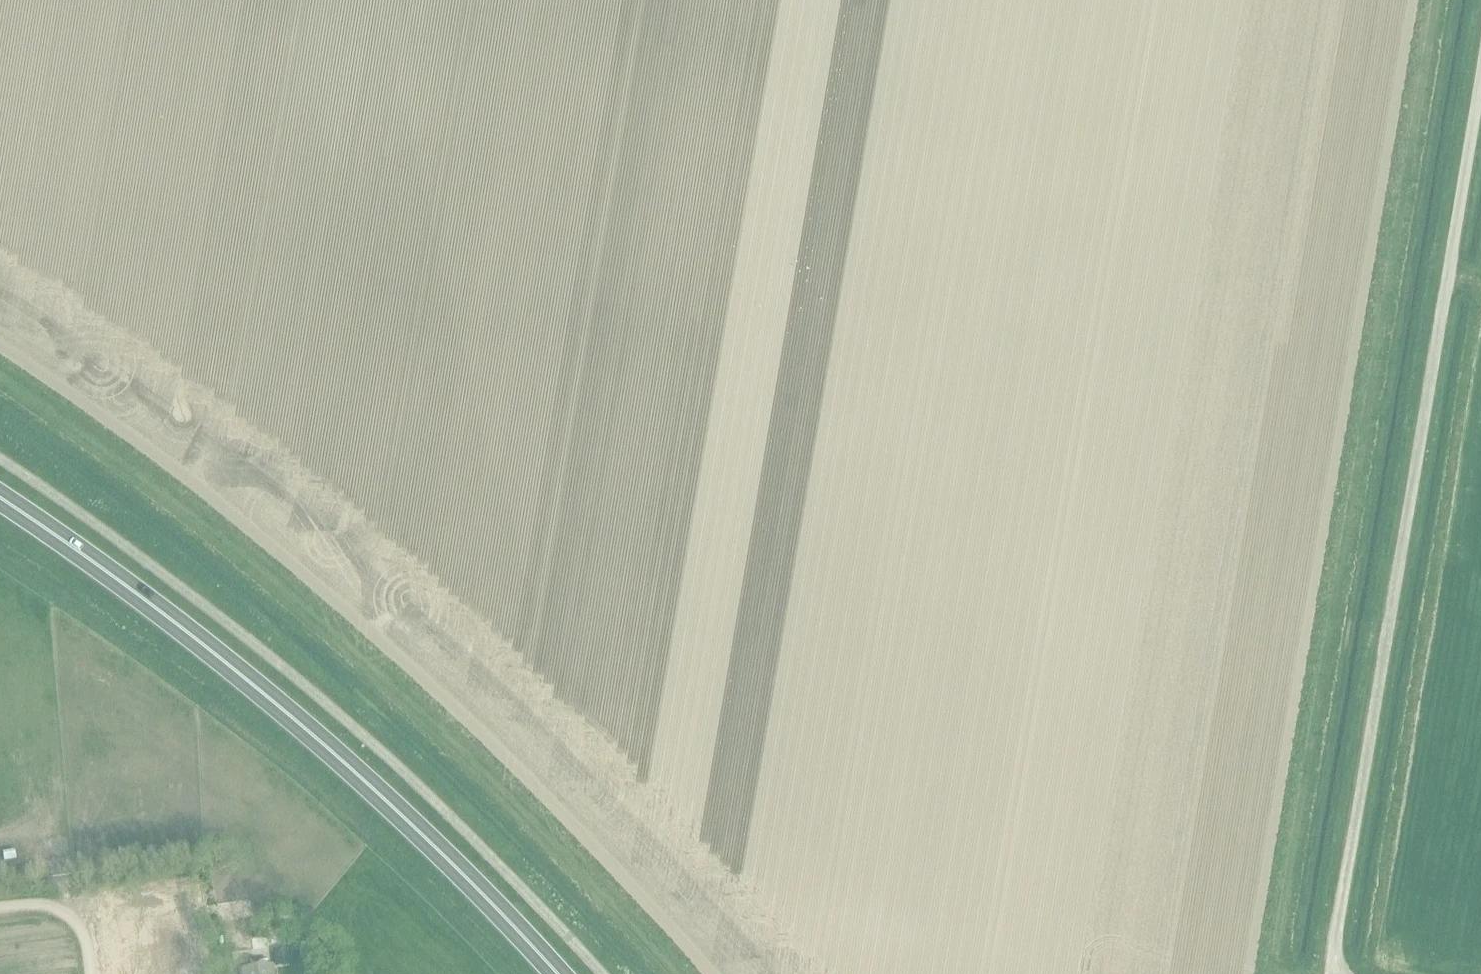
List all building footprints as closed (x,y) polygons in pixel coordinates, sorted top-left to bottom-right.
[(290,965),(288,948),(273,950),(275,966),(290,965)]
